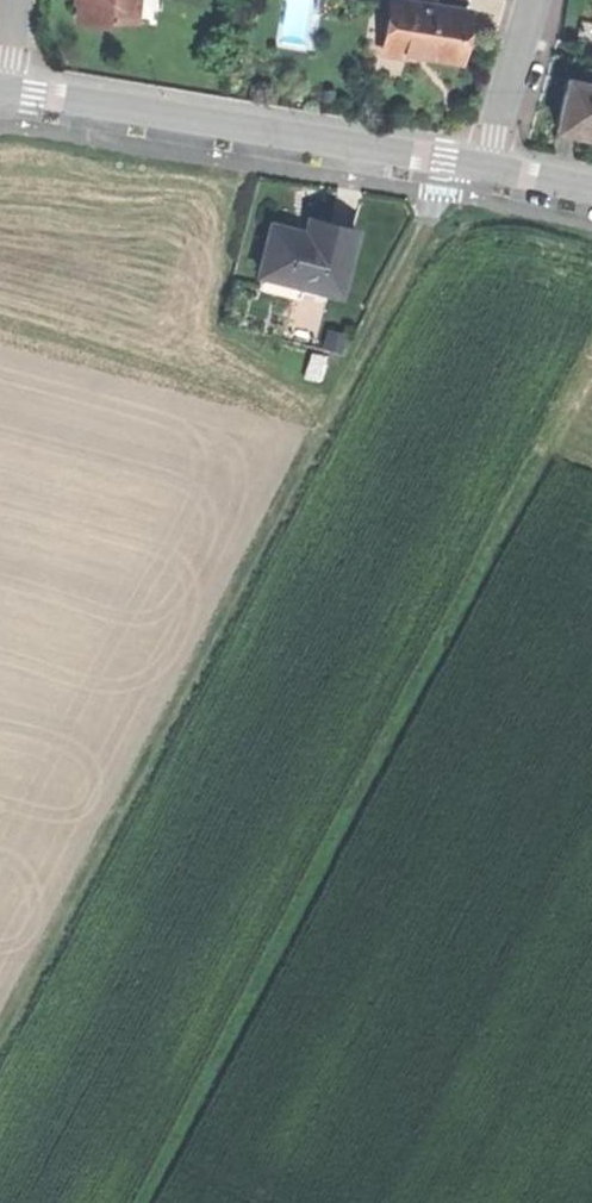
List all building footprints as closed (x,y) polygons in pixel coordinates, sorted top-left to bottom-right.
[(74,18),(89,19),(104,20),(104,13),(135,16),(136,0),(76,0),(74,18)] [(384,46),(410,50),(411,46),(427,48),(459,52),(466,4),(440,0),(390,0),(384,46)] [(556,131),(580,136),(591,139),(591,84),(567,79),(556,131)] [(299,280),(339,290),(354,227),(331,221),(309,216),(306,229),(270,220),(258,270),(263,272),(299,280)] [(296,292),(299,280),(263,272),(260,283),(296,292)]
